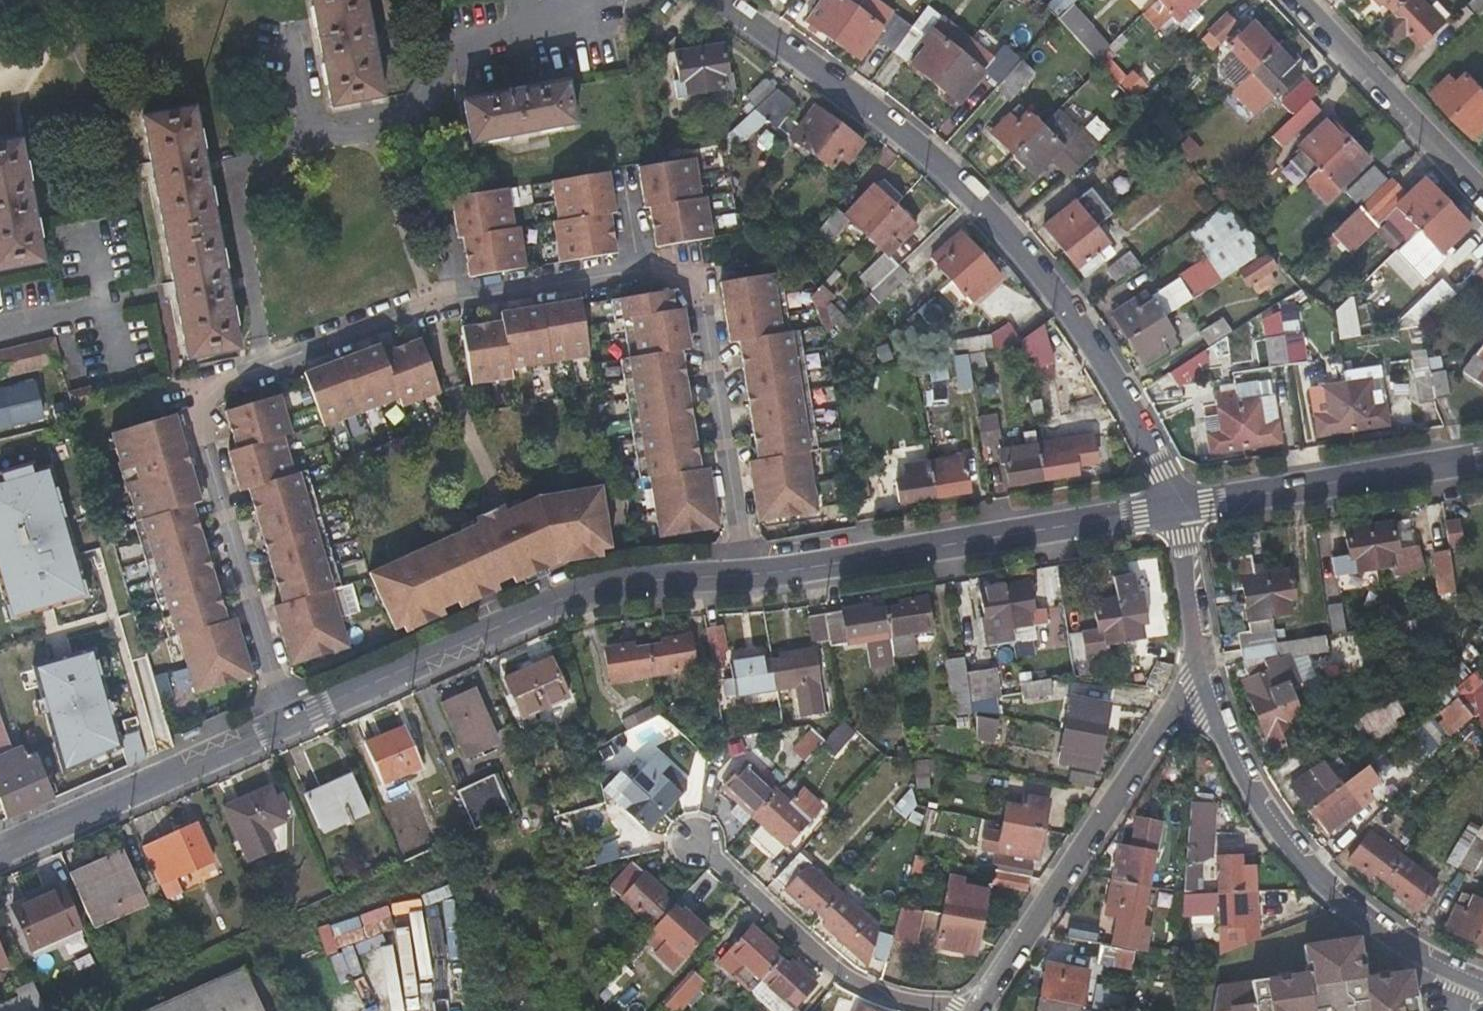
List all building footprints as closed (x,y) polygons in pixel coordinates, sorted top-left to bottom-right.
[(356,101),(383,97),(365,0),(311,0),(330,106),(356,101)] [(832,38),(855,6),(859,0),(821,0),(809,16),(819,22),(815,27),(832,38)] [(1047,6),(1057,16),(1074,0),(1054,0),(1047,6)] [(1158,2),(1142,17),(1158,34),(1174,19),(1178,23),(1203,0),(1159,0),(1158,2)] [(1404,0),(1367,0),(1376,9),(1380,5),(1389,15),(1404,0)] [(1422,0),(1404,0),(1389,15),(1375,28),(1392,45),(1402,36),(1414,49),(1429,36),(1443,22),(1422,0)] [(1472,13),(1478,19),(1482,14),(1482,0),(1474,0),(1467,7),(1472,13)] [(967,36),(927,4),(911,25),(892,50),(905,60),(921,40),(926,44),(910,64),(932,83),(960,50),(957,48),(967,36)] [(859,58),(883,26),(855,6),(832,38),(859,58)] [(881,40),(892,50),(911,25),(889,8),(882,17),(892,25),(881,40)] [(1069,9),(1063,14),(1057,20),(1073,37),(1085,27),(1069,9)] [(806,20),(815,27),(819,22),(809,16),(806,20)] [(1210,37),(1214,42),(1219,47),(1238,29),(1228,19),(1210,37)] [(583,67),(580,32),(527,37),(529,72),(583,67)] [(1251,74),(1276,50),(1260,33),(1251,42),(1244,35),(1228,51),(1251,74)] [(999,83),(1019,61),(1021,59),(1004,44),(993,56),(970,37),(960,50),(932,83),(956,102),(982,69),(999,83)] [(695,49),(702,93),(732,87),(729,74),(724,74),(718,45),(695,49)] [(1251,74),(1239,86),(1252,99),(1264,88),(1277,101),(1302,77),(1294,69),(1300,64),(1281,45),(1276,50),(1251,74)] [(695,49),(693,50),(668,54),(674,98),(702,93),(695,49)] [(1129,82),(1133,87),(1137,92),(1161,68),(1152,59),(1129,82)] [(1009,96),(1020,84),(1031,72),(1019,61),(999,83),(997,85),(1009,96)] [(1451,115),(1478,89),(1465,75),(1456,84),(1450,77),(1432,95),(1451,115)] [(755,107),(775,89),(765,78),(746,96),(755,107)] [(504,89),(504,92),(505,95),(463,103),(470,142),(572,123),(565,83),(520,92),(519,86),(504,89)] [(1285,104),(1290,109),(1294,113),(1316,92),(1307,83),(1285,104)] [(775,89),(755,107),(732,127),(743,139),(764,119),(779,135),(788,126),(779,117),(791,106),(775,89)] [(1478,89),(1451,115),(1472,137),(1482,126),(1482,112),(1482,111),(1482,94),(1478,89)] [(1273,137),(1277,142),(1282,148),(1321,111),(1312,100),(1273,137)] [(790,137),(814,156),(838,127),(813,107),(790,137)] [(1009,156),(1038,128),(1019,107),(989,136),(1009,156)] [(188,358),(212,354),(237,349),(192,108),(143,119),(188,358)] [(1319,169),(1348,141),(1329,122),(1301,148),(1319,169)] [(838,127),(814,156),(828,167),(835,158),(845,167),(862,146),(838,127)] [(1059,149),(1038,128),(1009,156),(1029,177),(1059,149)] [(1171,138),(1178,144),(1184,138),(1178,132),(1171,138)] [(1066,176),(1100,150),(1090,138),(1057,163),(1066,176)] [(1178,144),(1171,138),(1167,142),(1174,149),(1178,144)] [(1184,138),(1178,144),(1174,149),(1181,157),(1192,147),(1184,138)] [(0,144),(0,270),(42,263),(19,140),(0,144)] [(1305,182),(1314,192),(1324,202),(1367,162),(1348,141),(1319,169),(1305,182)] [(1109,163),(1100,150),(1066,176),(1076,189),(1109,163)] [(646,205),(647,212),(648,219),(654,218),(656,229),(650,230),(653,244),(709,235),(702,195),(699,195),(692,156),(651,163),(653,178),(655,194),(640,196),(641,200),(645,200),(646,205)] [(653,178),(651,163),(640,165),(641,171),(636,172),(640,196),(655,194),(653,178)] [(1347,196),(1358,208),(1386,182),(1374,169),(1347,196)] [(550,180),(555,213),(610,202),(606,177),(601,178),(600,172),(550,180)] [(883,179),(874,187),(894,206),(902,197),(883,179)] [(1417,233),(1446,206),(1424,183),(1406,199),(1390,182),(1361,210),(1358,208),(1329,235),(1344,251),(1373,224),(1376,226),(1395,209),(1417,233)] [(1214,193),(1224,204),(1231,211),(1240,204),(1222,185),(1214,193)] [(864,236),(894,206),(874,187),(873,186),(845,214),(835,205),(807,239),(817,248),(845,218),(864,236)] [(501,223),(511,221),(506,187),(453,196),(454,202),(450,202),(454,227),(482,222),(487,248),(505,245),(501,223)] [(1094,226),(1110,214),(1091,189),(1044,225),(1063,249),(1094,226)] [(610,202),(555,213),(555,219),(551,220),(557,261),(614,251),(612,238),(607,239),(605,227),(610,226),(608,212),(606,205),(611,205),(610,202)] [(1231,211),(1224,204),(1188,229),(1209,259),(1223,279),(1267,251),(1231,211)] [(868,289),(893,267),(894,266),(886,257),(915,226),(894,206),(864,236),(882,254),(857,278),(868,289)] [(1468,229),(1446,206),(1417,233),(1439,255),(1468,229)] [(654,218),(648,219),(650,230),(656,229),(654,218)] [(454,227),(454,229),(454,231),(459,230),(460,236),(462,250),(468,250),(469,261),(464,262),(467,277),(524,266),(517,226),(512,226),(511,221),(501,223),(505,245),(487,248),(482,222),(454,227)] [(1113,253),(1094,226),(1063,249),(1082,275),(1113,253)] [(930,257),(950,280),(979,256),(959,232),(930,257)] [(1441,264),(1457,279),(1470,266),(1454,251),(1441,264)] [(1123,260),(1123,259),(1122,258),(1105,270),(1113,281),(1139,263),(1140,263),(1133,254),(1123,260)] [(1260,296),(1267,292),(1274,287),(1267,275),(1281,267),(1269,254),(1239,273),(1254,296),(1258,294),(1260,296)] [(979,256),(950,280),(968,303),(998,278),(979,256)] [(1209,259),(1177,278),(1191,299),(1223,279),(1209,259)] [(902,278),(893,267),(868,289),(864,293),(873,303),(902,278)] [(722,295),(723,300),(780,290),(777,271),(716,280),(718,296),(722,295)] [(1128,338),(1161,317),(1191,299),(1177,278),(1148,297),(1145,292),(1112,313),(1128,338)] [(808,294),(811,303),(814,311),(820,331),(840,314),(819,282),(808,294)] [(1411,315),(1416,321),(1422,328),(1455,295),(1443,283),(1411,315)] [(617,318),(671,309),(668,296),(663,297),(662,290),(607,300),(610,319),(617,318)] [(719,306),(722,321),(784,310),(780,290),(723,300),(724,305),(719,306)] [(499,317),(500,319),(500,321),(485,324),(487,329),(476,330),(475,325),(460,328),(469,385),(510,378),(509,370),(586,356),(578,304),(573,305),(572,299),(543,304),(544,309),(534,312),(533,306),(505,311),(505,316),(499,317)] [(1280,329),(1296,327),(1293,300),(1277,302),(1280,329)] [(620,337),(682,327),(680,313),(675,314),(674,308),(671,309),(617,318),(620,337)] [(730,340),(734,339),(787,330),(784,310),(722,321),(724,334),(729,333),(730,340)] [(1128,338),(1128,339),(1144,365),(1177,344),(1161,317),(1128,338)] [(1199,333),(1203,339),(1207,345),(1227,332),(1220,320),(1199,333)] [(684,339),(682,327),(620,337),(624,357),(677,348),(680,347),(679,340),(684,339)] [(740,353),(742,357),(799,348),(796,329),(787,330),(734,339),(736,353),(740,353)] [(1279,337),(1283,364),(1301,361),(1297,331),(1279,333),(1279,337)] [(959,338),(959,344),(960,351),(1000,345),(998,332),(959,338)] [(1225,337),(1212,346),(1198,354),(1200,365),(1229,361),(1225,337)] [(1284,365),(1283,364),(1279,337),(1263,339),(1267,367),(1284,365)] [(57,366),(51,338),(0,350),(0,379),(57,366)] [(373,346),(359,351),(346,356),(348,360),(337,364),(336,359),(309,369),(311,375),(305,376),(324,425),(399,398),(402,406),(440,392),(420,338),(406,343),(408,348),(397,352),(394,348),(384,352),(382,348),(375,350),(373,346)] [(1482,341),(1460,370),(1482,388),(1482,342),(1482,341)] [(408,348),(406,343),(394,348),(397,352),(408,348)] [(679,362),(677,348),(624,357),(616,359),(619,378),(674,369),(673,364),(679,362)] [(738,365),(740,378),(802,368),(799,348),(742,357),(743,364),(738,365)] [(965,353),(967,367),(982,365),(980,350),(965,353)] [(965,353),(959,354),(953,355),(959,388),(970,386),(967,367),(965,353)] [(348,360),(346,356),(336,359),(337,364),(348,360)] [(1425,359),(1430,400),(1445,398),(1440,358),(1425,359)] [(1324,376),(1341,374),(1341,371),(1340,365),(1339,359),(1321,361),(1324,376)] [(1415,403),(1430,400),(1425,359),(1410,361),(1415,403)] [(675,375),(681,374),(679,362),(673,364),(674,369),(675,375)] [(1026,387),(1040,385),(1053,383),(1051,369),(1038,371),(1036,362),(1022,364),(1026,387)] [(1341,371),(1341,374),(1342,382),(1349,429),(1381,424),(1372,366),(1341,371)] [(747,393),(748,397),(806,387),(802,368),(740,378),(740,379),(743,393),(747,393)] [(675,375),(674,369),(619,378),(623,399),(683,388),(681,374),(675,375)] [(1238,398),(1235,399),(1243,446),(1276,441),(1270,404),(1265,405),(1263,395),(1258,396),(1255,380),(1235,383),(1238,398)] [(1315,435),(1349,429),(1342,382),(1307,388),(1315,435)] [(71,407),(81,403),(91,400),(87,387),(67,394),(71,407)] [(745,405),(747,418),(809,407),(806,387),(748,397),(750,404),(745,405)] [(1243,446),(1235,399),(1233,387),(1211,391),(1213,402),(1214,414),(1207,415),(1203,416),(1208,452),(1243,446)] [(685,401),(683,388),(623,399),(626,417),(680,408),(679,402),(685,401)] [(244,488),(248,487),(307,470),(307,467),(294,471),(284,435),(293,432),(281,392),(225,409),(229,423),(234,421),(237,433),(232,434),(236,448),(233,449),(234,454),(229,456),(238,483),(242,482),(244,488)] [(681,414),(687,413),(685,401),(679,402),(681,414)] [(1214,414),(1213,402),(1206,404),(1207,415),(1214,414)] [(754,432),(755,437),(812,427),(809,407),(747,418),(749,432),(754,432)] [(681,414),(680,408),(626,417),(629,438),(690,428),(690,427),(687,413),(681,414)] [(202,500),(193,471),(184,473),(180,460),(189,457),(175,415),(132,427),(111,433),(112,438),(130,437),(133,453),(135,496),(130,498),(137,518),(192,502),(202,500)] [(980,449),(989,448),(998,446),(995,419),(976,422),(980,449)] [(234,421),(229,423),(232,434),(237,433),(234,421)] [(754,458),(761,457),(805,449),(816,448),(812,427),(755,437),(756,443),(751,444),(754,458)] [(692,441),(690,428),(629,438),(632,457),(687,448),(685,442),(692,441)] [(1041,477),(1035,443),(1033,433),(1022,434),(1024,446),(1000,451),(1005,483),(1041,477)] [(1076,472),(1076,468),(1075,465),(1094,462),(1089,434),(1035,443),(1041,477),(1076,472)] [(128,490),(130,498),(135,496),(133,453),(130,437),(112,438),(119,460),(117,462),(126,491),(128,490)] [(687,454),(694,453),(692,441),(685,442),(687,448),(687,454)] [(687,454),(687,448),(632,457),(636,479),(645,477),(688,469),(696,468),(694,453),(687,454)] [(805,449),(761,457),(763,471),(747,473),(749,489),(810,480),(805,449)] [(926,461),(932,496),(968,490),(962,455),(926,461)] [(193,471),(189,457),(180,460),(184,473),(193,471)] [(744,460),(747,473),(763,471),(761,457),(754,458),(744,460)] [(905,478),(900,479),(895,480),(898,501),(932,496),(926,461),(903,464),(905,478)] [(690,483),(707,480),(705,466),(696,468),(688,469),(690,483)] [(0,483),(0,588),(8,619),(84,599),(50,469),(0,483)] [(690,483),(688,469),(645,477),(650,507),(710,496),(707,480),(690,483)] [(257,498),(259,505),(313,489),(307,470),(248,487),(252,500),(257,498)] [(810,480),(749,489),(752,506),(770,503),(772,518),(807,512),(815,511),(810,480)] [(407,622),(421,616),(419,613),(424,610),(422,605),(426,603),(431,612),(476,591),(474,587),(479,585),(476,579),(481,577),(485,587),(512,575),(541,562),(552,557),(568,554),(567,543),(571,542),(572,549),(578,548),(578,552),(608,548),(598,486),(536,496),(521,502),(497,513),(494,508),(459,524),(461,529),(370,571),(372,576),(394,628),(407,622)] [(255,511),(259,525),(319,507),(313,489),(259,505),(260,510),(255,511)] [(712,512),(710,496),(650,507),(656,537),(698,529),(695,515),(712,512)] [(497,513),(521,502),(518,497),(494,508),(497,513)] [(257,498),(252,500),(255,511),(260,510),(259,505),(257,498)] [(192,502),(137,518),(132,519),(139,540),(193,524),(191,518),(196,516),(192,502)] [(755,520),(772,518),(770,503),(752,506),(755,520)] [(268,535),(270,542),(325,526),(319,507),(259,525),(263,537),(268,535)] [(715,527),(712,512),(695,515),(698,529),(715,527)] [(200,527),(196,516),(191,518),(193,524),(195,529),(197,528),(200,527)] [(1458,519),(1444,521),(1448,547),(1462,545),(1458,519)] [(1366,526),(1374,570),(1391,568),(1392,575),(1419,570),(1415,545),(1397,548),(1393,522),(1366,526)] [(195,529),(193,524),(139,540),(144,557),(204,540),(200,527),(197,528),(195,529)] [(266,549),(271,564),(331,546),(325,526),(270,542),(272,547),(266,549)] [(1334,578),(1374,570),(1366,526),(1344,530),(1348,556),(1331,558),(1334,578)] [(268,535),(263,537),(266,549),(272,547),(270,542),(268,535)] [(208,554),(204,540),(144,557),(150,577),(205,561),(203,556),(208,554)] [(567,543),(568,554),(578,552),(578,548),(572,549),(571,542),(567,543)] [(280,575),(282,581),(337,565),(331,546),(271,564),(275,577),(280,575)] [(1455,591),(1449,551),(1433,553),(1439,594),(1455,591)] [(1276,643),(1272,615),(1265,573),(1263,564),(1250,566),(1248,553),(1222,558),(1227,590),(1234,589),(1241,631),(1238,631),(1241,649),(1276,643)] [(212,566),(208,554),(203,556),(205,561),(207,567),(212,566)] [(207,567),(205,561),(150,577),(156,595),(216,579),(212,566),(207,567)] [(541,562),(512,575),(516,582),(545,569),(541,562)] [(282,602),(291,599),(331,587),(343,584),(337,565),(282,581),(283,587),(278,588),(282,602)] [(1297,598),(1292,568),(1265,573),(1272,615),(1301,610),(1300,598),(1297,598)] [(1129,573),(1110,577),(1113,597),(1120,639),(1138,636),(1136,622),(1143,620),(1140,603),(1135,604),(1133,593),(1129,573)] [(280,575),(275,577),(278,588),(283,587),(282,581),(280,575)] [(476,591),(485,587),(481,577),(476,579),(479,585),(474,587),(476,591)] [(220,592),(216,579),(156,595),(162,615),(216,599),(215,594),(220,592)] [(1007,629),(999,583),(973,588),(976,599),(973,600),(978,633),(1007,629)] [(278,618),(283,634),(340,616),(331,587),(291,599),(295,613),(278,618)] [(223,604),(220,592),(215,594),(216,599),(218,605),(223,604)] [(881,605),(886,636),(926,630),(921,595),(895,599),(895,603),(881,605)] [(1095,644),(1120,639),(1113,597),(1088,600),(1095,642),(1095,644)] [(218,605),(216,599),(162,615),(168,635),(177,632),(220,620),(228,617),(223,604),(218,605)] [(291,599),(282,602),(274,604),(278,618),(295,613),(291,599)] [(419,613),(421,616),(431,612),(426,603),(422,605),(424,610),(419,613)] [(821,610),(826,640),(827,646),(886,636),(881,605),(865,607),(864,603),(821,610)] [(1324,608),(1326,621),(1328,635),(1342,633),(1337,605),(1324,608)] [(826,640),(821,610),(802,613),(807,642),(826,640)] [(225,634),(241,629),(236,615),(228,617),(220,620),(225,634)] [(340,616),(283,634),(288,650),(304,645),(309,657),(350,645),(340,616)] [(225,634),(220,620),(177,632),(186,661),(246,644),(241,629),(225,634)] [(721,672),(720,665),(719,657),(725,656),(721,629),(703,632),(710,674),(721,672)] [(1401,641),(1403,647),(1405,653),(1421,647),(1417,635),(1401,641)] [(659,643),(647,644),(650,673),(689,668),(685,636),(659,639),(659,643)] [(1011,639),(1014,655),(1039,651),(1036,636),(1031,636),(1011,639)] [(1257,716),(1294,701),(1280,667),(1279,659),(1310,653),(1308,638),(1276,643),(1241,649),(1246,678),(1243,680),(1257,716)] [(1079,654),(1088,653),(1097,651),(1095,644),(1095,642),(1065,647),(1067,660),(1079,659),(1079,654)] [(650,673),(647,644),(631,646),(631,643),(604,646),(608,679),(650,673)] [(250,660),(246,644),(186,661),(195,692),(238,679),(233,666),(250,660)] [(304,645),(288,650),(292,663),(309,657),(304,645)] [(768,663),(773,694),(789,692),(795,723),(820,719),(809,652),(775,657),(776,662),(768,663)] [(92,653),(37,668),(65,769),(117,747),(92,653)] [(948,714),(958,712),(968,711),(966,701),(962,671),(959,656),(940,660),(948,714)] [(507,695),(505,695),(503,696),(507,706),(512,704),(517,714),(520,712),(529,709),(563,694),(547,658),(501,679),(507,695)] [(255,674),(250,660),(233,666),(238,679),(255,674)] [(727,666),(728,674),(729,683),(720,684),(723,702),(773,694),(768,663),(760,664),(760,661),(727,666)] [(962,671),(966,701),(994,694),(990,667),(962,671)] [(1015,678),(1017,686),(1018,695),(1053,686),(1051,669),(1015,678)] [(463,757),(477,750),(492,744),(467,688),(438,701),(463,757)] [(1482,728),(1482,730),(1482,694),(1474,696),(1478,718),(1476,719),(1482,728)] [(1067,696),(1060,728),(1098,735),(1104,703),(1067,696)] [(1358,723),(1364,735),(1373,731),(1381,726),(1386,735),(1404,726),(1399,716),(1407,712),(1400,700),(1358,723)] [(1308,734),(1294,701),(1257,716),(1262,728),(1268,726),(1272,735),(1266,737),(1271,749),(1308,734)] [(1438,714),(1446,723),(1453,732),(1467,721),(1452,703),(1438,714)] [(650,707),(641,710),(632,714),(628,705),(615,710),(624,732),(656,718),(650,707)] [(120,720),(123,734),(115,736),(122,764),(143,759),(133,717),(120,720)] [(811,749),(817,754),(823,760),(843,738),(853,747),(862,737),(839,717),(811,749)] [(978,718),(977,725),(976,732),(992,735),(994,721),(978,718)] [(57,798),(39,751),(26,756),(22,744),(10,749),(0,722),(0,813),(2,819),(57,798)] [(1433,725),(1417,730),(1423,751),(1439,746),(1433,725)] [(1268,726),(1262,728),(1266,737),(1272,735),(1268,726)] [(1386,735),(1381,726),(1373,731),(1378,740),(1386,735)] [(363,745),(371,764),(380,783),(419,765),(401,727),(363,745)] [(1098,735),(1060,728),(1054,759),(1092,766),(1098,735)] [(617,755),(610,738),(590,746),(597,759),(617,755)] [(1341,753),(1330,761),(1347,782),(1357,774),(1341,753)] [(672,786),(664,779),(657,773),(664,764),(653,754),(630,782),(662,810),(675,797),(668,791),(672,786)] [(1298,785),(1314,807),(1343,785),(1347,782),(1330,761),(1298,785)] [(752,817),(756,813),(774,792),(741,763),(719,788),(735,802),(752,817)] [(662,810),(630,782),(618,771),(596,777),(600,796),(611,794),(613,802),(646,829),(662,810)] [(1067,771),(1065,781),(1090,786),(1092,775),(1067,771)] [(305,792),(303,793),(301,794),(317,828),(342,817),(346,825),(352,822),(350,818),(364,812),(346,773),(343,774),(345,778),(306,795),(305,792)] [(285,809),(281,801),(278,794),(271,797),(266,784),(219,805),(244,861),(270,848),(262,830),(282,821),(279,812),(285,809)] [(1343,785),(1314,807),(1332,830),(1360,808),(1343,785)] [(679,792),(672,786),(668,791),(675,797),(679,792)] [(774,792),(756,813),(767,822),(764,827),(784,845),(805,819),(774,792)] [(471,828),(480,824),(489,820),(477,793),(459,801),(471,828)] [(1003,802),(1000,819),(1039,826),(1044,799),(1019,795),(1017,805),(1003,802)] [(1351,826),(1355,831),(1358,835),(1386,808),(1379,801),(1351,826)] [(752,817),(735,802),(730,809),(746,824),(752,817)] [(933,806),(929,805),(925,804),(922,804),(919,817),(930,819),(933,806)] [(1110,879),(1147,885),(1158,819),(1133,816),(1129,846),(1116,845),(1110,879)] [(1199,851),(1204,851),(1208,852),(1211,818),(1187,816),(1182,890),(1197,889),(1199,851)] [(1039,826),(1000,819),(995,849),(1033,857),(1039,826)] [(155,883),(182,871),(208,859),(192,823),(139,849),(155,883)] [(1482,824),(1473,838),(1482,845),(1482,825),(1482,824)] [(1386,880),(1403,858),(1370,833),(1350,860),(1371,875),(1374,871),(1386,880)] [(1461,871),(1467,876),(1482,850),(1482,845),(1473,838),(1465,850),(1455,867),(1461,871)] [(1445,860),(1455,867),(1465,850),(1456,844),(1445,860)] [(133,897),(135,902),(137,906),(141,905),(116,851),(67,874),(94,934),(96,933),(93,927),(105,922),(101,912),(133,897)] [(808,903),(820,914),(837,893),(806,865),(809,862),(798,851),(773,879),(805,907),(808,903)] [(1216,889),(1253,888),(1253,863),(1250,863),(1250,851),(1215,851),(1216,889)] [(905,871),(910,872),(914,872),(915,868),(922,868),(926,855),(910,852),(905,871)] [(1398,889),(1396,892),(1394,894),(1414,908),(1433,881),(1403,858),(1386,880),(1398,889)] [(653,927),(671,908),(658,897),(664,890),(631,861),(608,887),(653,927)] [(1440,893),(1451,900),(1466,879),(1455,871),(1440,893)] [(937,911),(974,918),(980,890),(957,884),(958,877),(944,874),(937,911)] [(682,895),(688,901),(693,906),(712,885),(701,875),(682,895)] [(1147,885),(1110,879),(1105,915),(1112,916),(1108,944),(1147,952),(1151,926),(1141,924),(1147,885)] [(468,889),(469,899),(470,907),(509,899),(505,881),(468,889)] [(9,906),(19,929),(29,952),(77,930),(56,885),(9,906)] [(1253,911),(1253,888),(1216,889),(1216,923),(1241,922),(1241,911),(1253,911)] [(1474,940),(1482,920),(1482,899),(1464,890),(1446,927),(1474,940)] [(866,919),(837,893),(820,914),(826,920),(823,923),(865,960),(866,955),(882,960),(888,936),(889,933),(873,929),(864,921),(866,919)] [(1179,918),(1208,917),(1208,894),(1178,894),(1179,918)] [(889,933),(888,936),(912,941),(919,907),(897,903),(889,933)] [(676,913),(671,908),(653,927),(685,955),(707,929),(682,906),(676,913)] [(967,952),(974,918),(937,911),(930,945),(967,952)] [(1474,940),(1482,945),(1482,920),(1474,940)] [(1068,921),(1065,934),(1087,939),(1089,926),(1068,921)] [(751,926),(740,939),(729,951),(760,979),(779,958),(772,951),(775,947),(751,926)] [(1412,985),(1409,970),(1404,967),(1362,973),(1357,936),(1351,932),(1301,940),(1305,968),(1216,985),(1212,1010),(1401,1010),(1409,1010),(1407,996),(1412,985)] [(1133,949),(1108,944),(1099,942),(1096,959),(1130,966),(1133,949)] [(760,979),(750,990),(773,1010),(798,1010),(794,1008),(816,983),(790,961),(787,965),(779,958),(760,979)] [(603,982),(609,988),(615,993),(632,974),(620,963),(603,982)] [(1044,963),(1036,998),(1078,1006),(1086,972),(1044,963)] [(244,966),(144,1010),(264,1010),(244,966)] [(704,983),(694,973),(659,1010),(679,1010),(704,983)] [(31,982),(14,990),(18,997),(0,1005),(0,1010),(44,1010),(31,982)] [(1407,996),(1409,1010),(1416,1009),(1412,985),(1407,996)] [(1036,998),(1033,1010),(1092,1010),(1093,1008),(1078,1006),(1036,998)] [(1110,1005),(1109,1010),(1121,1010),(1123,1001),(1112,998),(1110,1005)]
